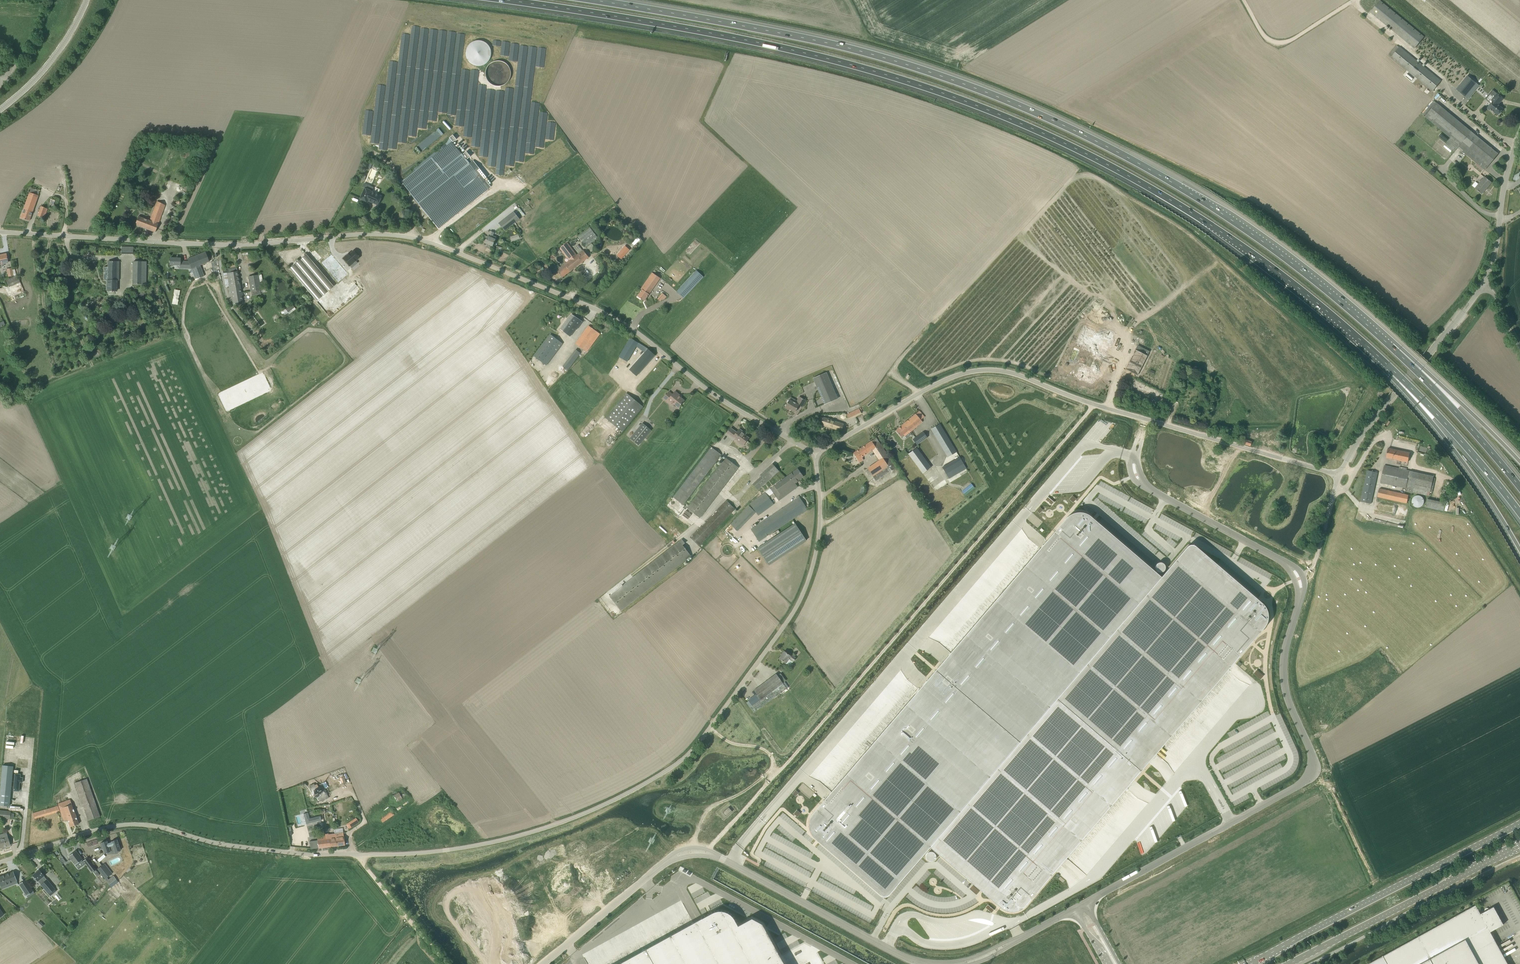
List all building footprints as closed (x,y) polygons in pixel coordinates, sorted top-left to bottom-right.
[(1415,48),(1424,37),(1380,1),(1370,12),(1415,48)] [(465,43),(469,66),(490,62),(486,39),(465,43)] [(1432,91),(1441,81),(1400,47),(1391,57),(1432,91)] [(491,58),(482,78),(504,88),(513,68),(491,58)] [(1456,89),(1465,96),(1466,95),(1468,98),(1473,92),(1471,89),(1476,83),(1467,76),(1456,89)] [(399,136),(404,136),(399,125),(400,125),(401,110),(403,93),(398,92),(395,86),(395,92),(392,85),(395,84),(388,83),(388,85),(377,84),(375,111),(364,110),(363,134),(371,135),(370,143),(379,143),(379,149),(388,150),(388,145),(393,145),(396,144),(395,142),(389,142),(389,140),(394,141),(399,138),(399,136)] [(1491,111),(1491,110),(1498,115),(1503,109),(1498,105),(1503,98),(1497,93),(1497,94),(1493,91),(1486,99),(1491,103),(1487,108),(1491,111)] [(1458,148),(1485,170),(1498,154),(1437,102),(1425,117),(1451,138),(1446,144),(1455,151),(1458,148)] [(430,143),(443,134),(438,129),(431,135),(432,136),(427,140),(430,143)] [(496,167),(495,174),(503,175),(505,165),(514,166),(515,159),(516,159),(517,150),(518,150),(518,144),(513,143),(506,142),(507,136),(486,133),(486,132),(464,129),(463,136),(472,137),(471,146),(480,147),(479,156),(488,157),(487,166),(496,167)] [(399,172),(405,179),(402,181),(439,228),(489,188),(479,176),(446,135),(399,172)] [(48,189),(56,171),(46,167),(39,185),(48,189)] [(1491,182),(1484,177),(1475,188),(1482,194),(1491,182)] [(48,190),(53,192),(57,185),(51,183),(50,186),(48,190)] [(39,191),(31,188),(20,218),(29,221),(38,196),(38,195),(39,191)] [(373,191),(365,188),(360,199),(368,202),(368,201),(378,205),(382,196),(372,192),(373,191)] [(150,218),(149,221),(138,216),(135,225),(155,232),(158,224),(165,205),(157,202),(150,218)] [(41,206),(38,216),(44,219),(47,209),(41,206)] [(505,231),(520,219),(514,211),(499,223),(505,231)] [(593,226),(578,237),(590,252),(605,241),(593,226)] [(493,246),(495,239),(492,238),(494,233),(490,231),(485,243),(493,246)] [(562,277),(589,257),(583,250),(576,255),(567,243),(560,248),(569,260),(557,270),(562,277)] [(629,250),(625,246),(617,255),(621,259),(629,250)] [(207,256),(209,255),(207,251),(188,259),(189,262),(180,261),(180,258),(170,258),(170,265),(180,265),(180,268),(191,268),(195,280),(204,276),(200,265),(209,262),(207,256)] [(359,258),(353,251),(348,255),(347,255),(343,259),(349,266),(359,258)] [(330,253),(319,263),(337,283),(348,274),(330,253)] [(304,257),(290,269),(315,299),(316,301),(331,289),(304,257)] [(116,279),(117,261),(108,260),(108,279),(116,279)] [(146,284),(146,262),(133,261),(132,284),(146,284)] [(652,272),(641,288),(642,289),(638,296),(644,301),(660,278),(666,272),(659,265),(652,272)] [(15,269),(12,270),(12,268),(7,269),(8,277),(16,275),(15,269)] [(223,274),(227,273),(230,296),(233,295),(234,305),(243,303),(237,268),(223,270),(223,274)] [(696,270),(680,287),(676,291),(684,298),(704,277),(696,270)] [(7,281),(10,287),(21,282),(18,275),(7,281)] [(251,292),(260,290),(258,275),(248,277),(251,292)] [(116,279),(108,279),(107,290),(116,290),(117,280),(116,280),(116,279)] [(289,314),(296,309),(291,304),(283,311),(282,311),(281,312),(281,313),(282,314),(283,315),(285,315),(286,314),(288,313),(289,314)] [(561,330),(570,337),(576,329),(576,330),(582,322),(572,314),(567,321),(568,322),(567,323),(566,322),(561,330)] [(1101,360),(1115,333),(1088,320),(1077,342),(1096,352),(1094,357),(1101,360)] [(589,325),(575,344),(587,352),(600,334),(589,325)] [(550,334),(534,356),(546,365),(555,354),(554,354),(562,343),(550,334)] [(619,357),(627,362),(638,342),(630,338),(624,350),(621,349),(618,355),(620,356),(619,357)] [(1135,344),(1124,369),(1137,375),(1149,351),(1135,344)] [(629,369),(636,376),(655,355),(646,347),(639,355),(641,356),(639,358),(638,358),(637,357),(632,363),(634,364),(629,369)] [(582,354),(575,349),(563,366),(568,370),(578,357),(579,358),(582,354)] [(531,368),(538,360),(534,358),(528,366),(531,368)] [(539,373),(543,365),(540,363),(535,372),(539,373)] [(1097,379),(1100,372),(1081,365),(1076,377),(1090,382),(1092,377),(1097,379)] [(824,405),(838,399),(827,372),(813,378),(824,405)] [(680,395),(675,391),(672,395),(669,392),(663,398),(671,404),(672,402),(679,407),(684,400),(679,396),(680,395)] [(626,393),(606,418),(623,432),(643,406),(626,393)] [(789,399),(790,400),(785,408),(789,410),(789,409),(794,412),(798,405),(802,407),(806,401),(799,397),(797,401),(791,397),(789,399)] [(861,414),(859,408),(847,414),(849,420),(861,414)] [(921,420),(924,417),(919,411),(916,414),(896,430),(901,437),(909,430),(910,432),(922,422),(921,420)] [(819,416),(817,423),(841,432),(844,424),(824,417),(824,418),(819,416)] [(639,444),(652,429),(643,422),(631,437),(639,444)] [(957,452),(940,424),(931,429),(948,457),(957,452)] [(731,428),(726,434),(742,447),(745,443),(747,440),(749,438),(744,435),(745,433),(739,429),(737,433),(731,428)] [(913,439),(917,445),(927,437),(923,431),(913,439)] [(1252,440),(1243,437),(1241,443),(1250,446),(1252,440)] [(889,473),(894,470),(893,469),(896,468),(876,438),(853,453),(860,463),(863,460),(862,458),(873,451),(879,460),(867,468),(873,477),(886,468),(889,473)] [(722,455),(711,447),(673,497),(683,505),(722,455)] [(927,461),(923,455),(917,447),(908,454),(923,473),(931,467),(927,461)] [(1398,460),(1400,450),(1388,448),(1386,458),(1398,460)] [(900,452),(900,451),(893,457),(896,462),(908,454),(904,449),(900,452)] [(1410,453),(1400,450),(1398,460),(1408,462),(1410,453)] [(966,468),(959,457),(951,462),(942,467),(949,478),(959,472),(966,468)] [(700,517),(738,467),(726,458),(688,508),(700,517)] [(772,464),(760,475),(761,476),(752,484),(757,490),(779,471),(772,464)] [(1410,470),(1407,470),(1399,468),(1384,465),(1381,483),(1406,488),(1410,471),(1410,470)] [(1165,466),(1161,471),(1169,478),(1173,473),(1165,466)] [(798,468),(770,489),(770,488),(750,503),(758,515),(774,504),(771,501),(776,497),(779,501),(798,487),(795,483),(804,477),(798,468)] [(1371,504),(1378,473),(1367,470),(1360,501),(1371,504)] [(972,483),(962,491),(965,495),(975,487),(972,483)] [(1407,504),(1409,495),(1380,488),(1378,497),(1407,504)] [(1415,494),(1411,504),(1420,508),(1424,498),(1415,494)] [(807,509),(799,497),(797,499),(751,529),(759,541),(807,509)] [(1048,497),(1045,499),(1051,505),(1054,502),(1048,497)] [(1426,507),(1444,511),(1446,503),(1428,499),(1426,507)] [(735,509),(726,500),(693,534),(690,537),(699,546),(702,543),(735,509)] [(731,525),(737,531),(756,512),(749,506),(731,525)] [(1038,551),(936,669),(1020,741),(1058,697),(1161,577),(1142,560),(1111,533),(1095,520),(1091,517),(1091,516),(1090,516),(1089,516),(1089,515),(1088,515),(1088,514),(1087,514),(1086,514),(1085,513),(1084,513),(1083,513),(1082,513),(1082,512),(1081,512),(1080,512),(1079,512),(1078,512),(1077,512),(1076,513),(1075,513),(1074,513),(1073,513),(1073,514),(1072,514),(1071,514),(1071,515),(1070,515),(1063,522),(1055,531),(1038,551)] [(757,548),(769,565),(806,540),(795,523),(757,548)] [(690,555),(683,546),(685,544),(682,540),(610,596),(620,610),(690,555)] [(1161,577),(1058,697),(1142,769),(1156,753),(1227,670),(1263,628),(1264,627),(1265,625),(1266,623),(1267,621),(1267,619),(1268,617),(1268,616),(1267,614),(1267,612),(1266,609),(1265,608),(1265,607),(1264,606),(1264,605),(1263,604),(1262,603),(1261,602),(1196,546),(1195,546),(1195,545),(1194,545),(1193,545),(1192,545),(1192,544),(1191,544),(1190,545),(1189,545),(1188,545),(1188,546),(1187,546),(1187,547),(1161,577)] [(784,651),(779,658),(790,666),(796,658),(791,655),(790,656),(784,651)] [(809,824),(809,825),(809,826),(809,827),(809,828),(810,829),(810,830),(810,831),(811,832),(811,833),(812,834),(812,835),(813,835),(813,836),(814,836),(814,837),(815,837),(815,838),(819,842),(849,868),(881,895),(882,895),(882,896),(883,896),(884,896),(885,896),(886,896),(887,896),(888,896),(888,895),(889,895),(889,894),(890,894),(907,874),(930,847),(930,846),(1020,741),(936,669),(834,788),(824,800),(816,810),(810,818),(810,819),(810,820),(809,821),(809,822),(809,823),(809,824)] [(754,712),(787,688),(776,674),(754,690),(755,693),(745,700),(749,705),(754,712)] [(1020,741),(930,846),(930,847),(996,903),(1000,906),(1002,908),(1004,909),(1005,910),(1007,910),(1009,911),(1011,911),(1013,911),(1014,911),(1016,911),(1018,910),(1020,909),(1022,908),(1024,907),(1026,905),(1036,892),(1066,858),(1126,788),(1142,769),(1058,697),(1020,741)] [(13,766),(3,765),(0,793),(0,805),(9,806),(13,766)] [(75,783),(88,821),(100,817),(87,779),(75,783)] [(314,797),(316,797),(317,801),(320,800),(321,801),(329,798),(323,785),(316,788),(314,784),(310,785),(313,791),(312,792),(312,794),(313,796),(314,797)] [(400,794),(399,792),(393,795),(397,802),(407,796),(405,791),(400,794)] [(70,827),(79,824),(70,800),(58,804),(64,821),(68,819),(70,827)] [(59,811),(58,806),(33,813),(34,819),(59,811)] [(732,811),(729,807),(722,812),(726,816),(732,811)] [(394,810),(392,811),(391,809),(379,817),(383,822),(394,814),(394,813),(396,812),(394,810)] [(10,819),(10,811),(0,810),(0,818),(10,819)] [(308,812),(303,814),(306,824),(311,823),(321,820),(321,819),(320,815),(309,818),(309,817),(308,812)] [(359,822),(356,818),(354,820),(354,821),(349,824),(351,827),(359,822)] [(336,846),(345,845),(342,828),(334,829),(335,833),(336,846)] [(325,834),(325,836),(325,839),(327,839),(329,839),(330,847),(336,846),(335,833),(328,834),(325,834)] [(10,845),(7,835),(3,836),(4,838),(0,840),(0,848),(10,845)] [(329,839),(327,839),(325,839),(325,836),(321,837),(317,838),(317,840),(313,841),(314,849),(318,848),(330,847),(329,839)] [(102,849),(103,849),(105,853),(107,853),(107,854),(117,854),(118,853),(119,852),(119,851),(120,850),(117,839),(111,841),(111,842),(108,843),(107,841),(101,842),(101,843),(100,844),(102,849)] [(83,866),(86,864),(89,867),(92,864),(87,858),(83,860),(84,861),(83,861),(82,860),(82,859),(76,851),(69,856),(75,865),(79,862),(83,866)] [(103,854),(96,860),(99,862),(105,856),(103,854)] [(98,868),(105,879),(112,874),(104,863),(98,868)] [(55,889),(47,880),(46,880),(43,876),(44,875),(39,870),(33,875),(38,881),(41,885),(49,894),(55,889)] [(0,877),(0,886),(5,884),(6,886),(12,884),(11,883),(18,880),(14,871),(0,877)] [(106,881),(109,885),(116,879),(113,876),(106,881)] [(19,883),(27,895),(33,891),(25,879),(19,883)] [(1490,932),(1504,924),(1494,906),(1481,914),(1476,905),(1383,956),(1383,955),(1383,956),(1368,963),(1508,963),(1490,932)] [(645,949),(653,963),(785,963),(766,930),(763,923),(752,918),(738,925),(735,919),(734,918),(733,917),(733,916),(732,915),(731,915),(730,914),(729,913),(728,913),(727,912),(726,912),(725,911),(724,911),(723,911),(721,911),(720,911),(719,911),(718,911),(717,911),(716,911),(714,912),(713,912),(712,913),(706,916),(702,918),(678,931),(676,932),(645,949)] [(645,949),(618,963),(653,963),(645,949)]
